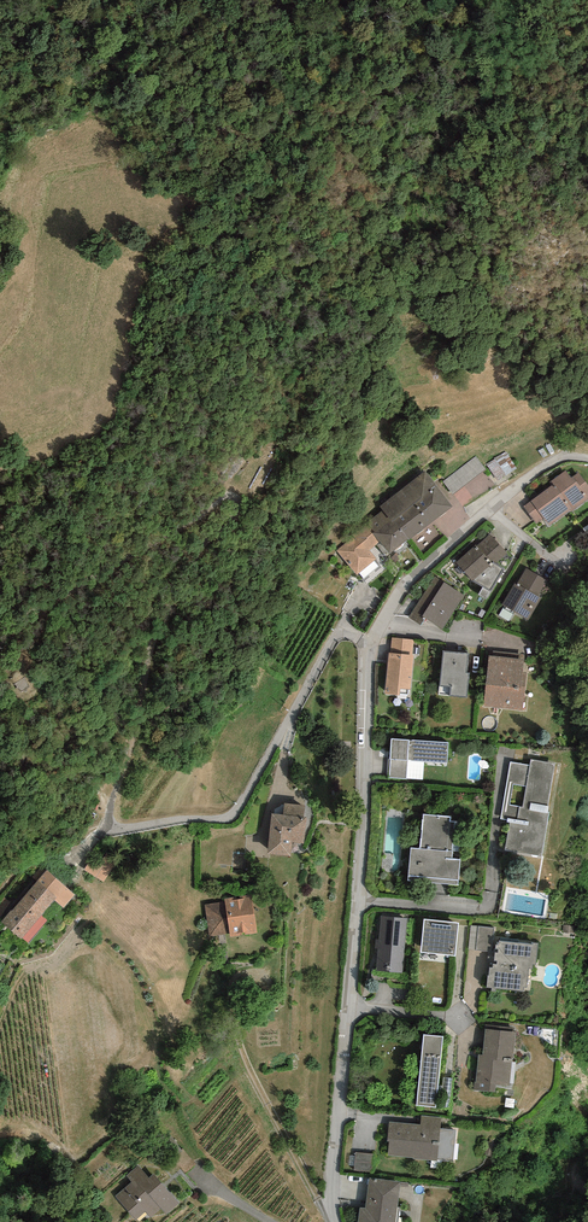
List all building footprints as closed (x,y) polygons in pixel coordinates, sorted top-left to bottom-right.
[(476,456),(443,481),(453,495),(486,469),(476,456)] [(551,481),(553,484),(523,506),(536,524),(543,519),(549,526),(570,511),(570,512),(587,499),(587,486),(578,473),(571,478),(566,470),(551,481)] [(383,510),(407,541),(453,506),(425,471),(380,506),(383,510)] [(407,541),(383,510),(366,523),(390,554),(407,541)] [(377,559),(370,550),(379,543),(368,527),(337,551),(356,575),(377,559)] [(507,553),(490,534),(476,546),(475,544),(456,562),(472,581),(491,592),(504,569),(495,564),(507,553)] [(516,585),(515,584),(502,604),(505,605),(503,608),(514,614),(515,612),(529,620),(542,599),(538,596),(548,580),(526,568),(516,585)] [(465,596),(435,576),(408,617),(421,625),(425,618),(443,630),(465,596)] [(413,639),(392,638),(391,653),(389,653),(385,694),(399,695),(400,689),(411,690),(414,656),(412,656),(413,639)] [(469,653),(443,650),(440,686),(451,687),(450,696),(467,697),(470,673),(467,673),(469,653)] [(524,660),(489,656),(484,706),(522,710),(526,672),(523,671),(524,660)] [(449,742),(391,739),(389,777),(424,779),(425,762),(448,763),(449,742)] [(530,765),(510,762),(500,819),(510,821),(505,850),(542,856),(549,812),(547,812),(555,764),(531,760),(530,765)] [(285,803),(284,815),(304,817),(305,805),(285,803)] [(284,815),(271,814),(268,854),(291,856),(292,843),(304,844),(306,817),(304,817),(284,815)] [(451,817),(423,815),(420,849),(411,848),(408,881),(458,885),(460,859),(453,859),(456,822),(450,821),(451,817)] [(76,895),(47,870),(1,921),(21,939),(55,900),(64,908),(76,895)] [(226,902),(205,905),(209,936),(230,933),(231,937),(257,933),(251,895),(225,898),(226,902)] [(407,918),(381,916),(376,971),(403,974),(407,918)] [(459,923),(423,920),(420,952),(455,955),(459,923)] [(494,928),(470,925),(468,949),(492,952),(494,928)] [(533,944),(499,941),(499,942),(497,942),(497,944),(496,944),(495,949),(498,949),(498,952),(495,952),(494,961),(497,961),(496,964),(493,964),(493,968),(490,967),(489,976),(488,976),(486,987),(492,988),(491,991),(496,991),(496,988),(523,991),(523,987),(527,987),(528,968),(532,969),(533,964),(536,965),(538,943),(533,942),(533,944)] [(516,1032),(486,1029),(483,1055),(478,1055),(475,1090),(495,1092),(496,1084),(510,1086),(516,1032)] [(443,1037),(423,1035),(416,1106),(436,1108),(443,1037)] [(441,1117),(421,1115),(421,1125),(389,1122),(387,1142),(389,1142),(388,1155),(412,1157),(412,1159),(437,1161),(437,1160),(453,1161),(456,1130),(440,1128),(441,1117)] [(354,1167),(373,1168),(373,1151),(355,1150),(354,1167)] [(138,1165),(127,1176),(132,1182),(115,1196),(136,1220),(145,1212),(151,1218),(161,1209),(166,1215),(180,1203),(154,1173),(149,1178),(138,1165)] [(369,1177),(365,1208),(359,1207),(358,1221),(395,1221),(400,1181),(369,1177)]
